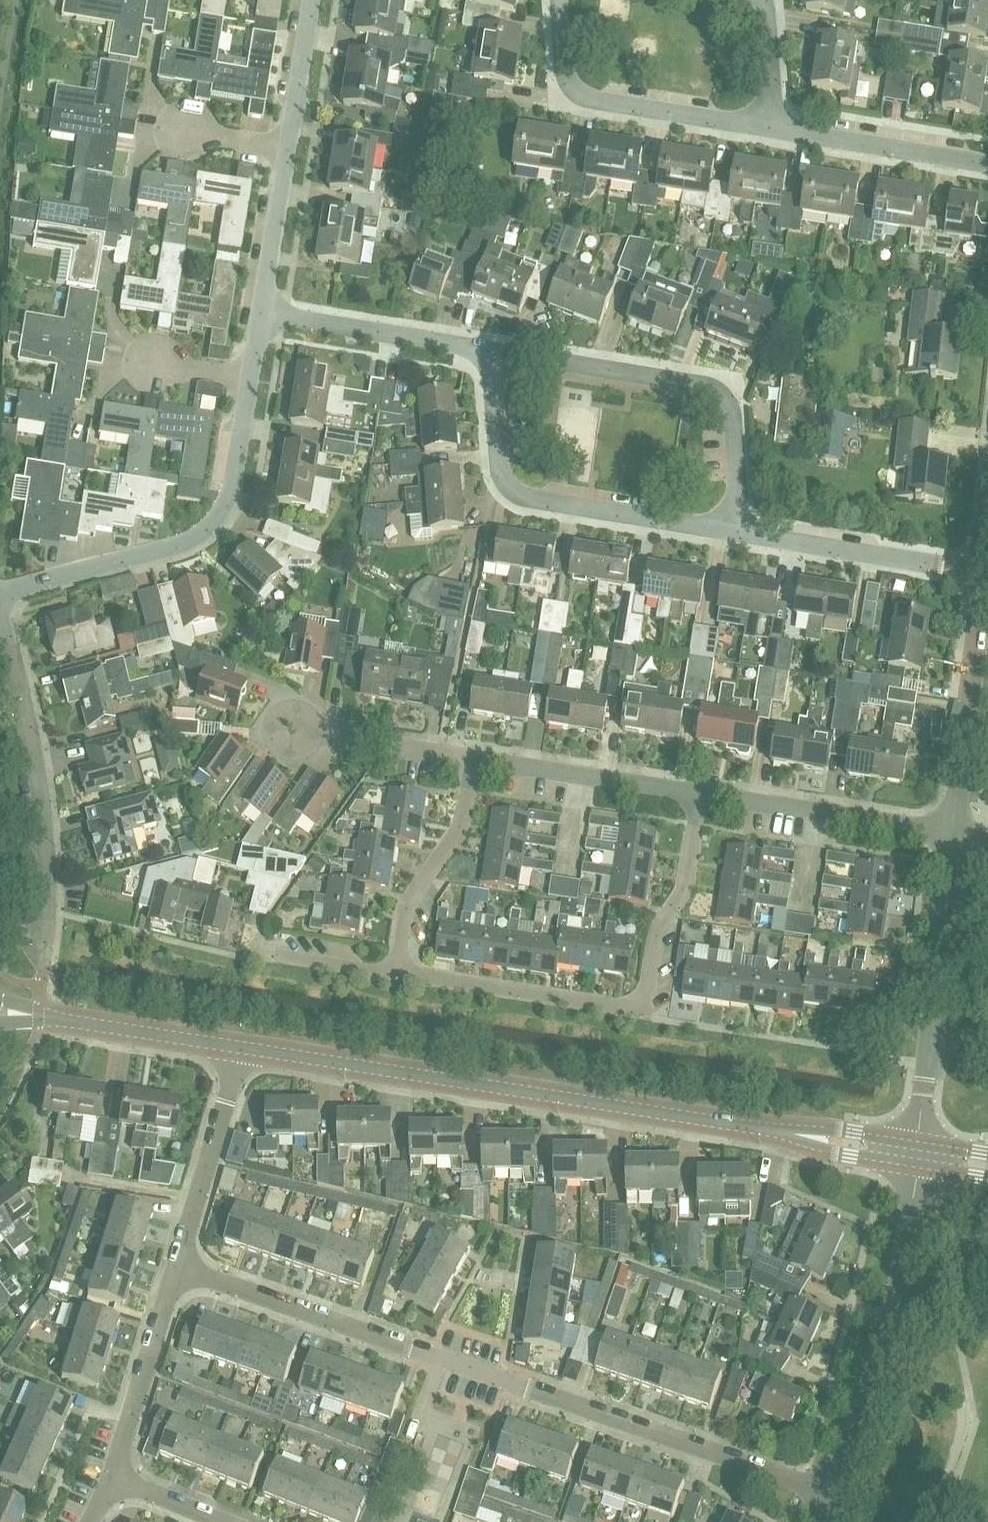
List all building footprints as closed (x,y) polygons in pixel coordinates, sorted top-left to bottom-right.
[(61,15),(113,24),(107,56),(138,61),(147,6),(111,0),(64,0),(61,15)] [(147,6),(156,7),(168,10),(170,0),(111,0),(147,6)] [(199,15),(223,19),(226,0),(202,0),(199,15)] [(257,16),(255,16),(255,17),(279,21),(282,0),(260,0),(257,16)] [(360,7),(406,14),(408,2),(416,4),(416,0),(361,0),(360,7)] [(465,15),(500,20),(501,10),(514,12),(516,0),(476,0),(475,5),(467,3),(465,15)] [(808,11),(855,18),(858,0),(809,0),(808,11)] [(987,13),(987,0),(953,0),(952,7),(987,13)] [(168,10),(156,7),(152,33),(164,35),(168,10)] [(406,14),(360,7),(356,31),(380,35),(378,47),(408,52),(410,40),(394,38),(398,14),(406,15),(406,14)] [(952,7),(948,34),(985,40),(987,23),(987,13),(952,7)] [(223,19),(199,15),(193,53),(162,48),(157,77),(197,84),(195,99),(210,101),(211,95),(216,65),(223,19)] [(500,20),(465,15),(463,27),(482,30),(478,54),(518,61),(522,36),(498,32),(500,20)] [(902,39),(904,26),(879,22),(877,34),(902,39)] [(904,26),(902,39),(928,43),(930,30),(904,26)] [(246,70),(216,65),(211,95),(250,101),(247,115),(263,118),(277,35),(253,31),(246,70)] [(902,39),(877,34),(875,47),(900,51),(902,39)] [(854,69),(858,43),(820,37),(816,63),(854,69)] [(902,39),(900,51),(926,55),(928,43),(902,39)] [(408,52),(378,47),(376,58),(353,54),(349,79),(387,86),(391,62),(406,64),(408,52)] [(518,61),(478,54),(474,78),(454,75),(452,88),(439,85),(438,95),(450,97),(447,114),(452,115),(454,102),(455,102),(455,98),(486,103),(490,81),(513,85),(518,61)] [(984,91),(986,81),(987,81),(987,64),(951,58),(947,85),(984,91)] [(53,109),(136,123),(138,109),(123,106),(129,66),(100,62),(95,93),(56,87),(53,109)] [(854,69),(816,63),(812,89),(842,94),(841,102),(855,104),(860,70),(854,69)] [(896,102),(900,77),(887,75),(883,100),(896,102)] [(913,79),(900,77),(896,102),(909,104),(913,79)] [(387,86),(349,79),(344,104),(368,108),(366,120),(395,124),(394,129),(410,132),(412,123),(397,119),(398,112),(383,110),(387,86)] [(947,85),(943,109),(980,115),(980,114),(987,116),(987,108),(987,100),(983,99),(984,91),(947,85)] [(136,123),(53,109),(44,108),(41,128),(50,130),(49,133),(87,138),(82,171),(111,175),(117,136),(133,138),(136,123)] [(539,171),(545,133),(520,129),(514,168),(539,171)] [(335,163),(373,170),(377,146),(392,148),(394,136),(365,131),(363,141),(339,137),(335,163)] [(570,136),(545,133),(539,171),(553,173),(551,184),(561,185),(560,195),(571,197),(577,162),(566,161),(570,136)] [(577,162),(571,197),(589,200),(596,192),(597,181),(610,183),(616,144),(592,140),(589,164),(577,162)] [(642,148),(616,144),(610,183),(635,187),(632,207),(635,208),(634,212),(642,214),(649,173),(639,171),(642,148)] [(649,173),(642,214),(644,214),(644,215),(654,216),(655,211),(657,201),(663,202),(665,191),(682,194),(688,155),(664,151),(660,175),(649,173)] [(682,194),(680,208),(704,212),(703,218),(716,220),(721,185),(711,183),(715,159),(688,155),(682,194)] [(373,170),(335,163),(331,188),(354,191),(352,204),(382,208),(384,197),(369,194),(373,170)] [(733,187),(721,185),(716,220),(728,222),(731,201),(741,203),(739,217),(744,224),(753,225),(756,205),(755,205),(762,167),(737,163),(733,187)] [(193,203),(198,175),(199,167),(184,165),(182,179),(141,173),(137,203),(168,208),(162,245),(186,249),(193,203)] [(238,181),(198,175),(193,203),(224,208),(218,248),(241,252),(255,167),(240,165),(238,181)] [(787,171),(762,167),(755,205),(756,205),(779,209),(776,230),(788,232),(793,196),(783,194),(787,171)] [(804,198),(793,196),(788,232),(800,233),(803,213),(827,217),(833,178),(808,174),(804,198)] [(130,240),(132,231),(135,214),(122,212),(120,223),(107,220),(113,181),(84,176),(79,207),(30,199),(28,214),(31,214),(29,223),(36,224),(130,240)] [(858,182),(833,178),(827,217),(851,220),(848,241),(860,243),(866,207),(855,206),(858,182)] [(866,207),(860,243),(881,246),(886,235),(887,226),(899,228),(905,190),(881,186),(877,209),(866,207)] [(905,190),(899,228),(912,230),(909,246),(916,247),(915,252),(932,255),(938,219),(927,217),(930,194),(905,190)] [(949,221),(938,219),(932,255),(952,258),(960,245),(960,239),(972,241),(978,201),(953,197),(949,221)] [(327,211),(323,236),(361,242),(364,229),(378,232),(382,208),(352,204),(351,214),(327,211)] [(478,244),(468,271),(480,276),(473,296),(496,305),(515,257),(504,253),(490,248),(501,218),(489,216),(480,239),(478,244)] [(130,240),(36,224),(33,247),(72,253),(67,285),(96,289),(102,248),(115,250),(113,261),(126,264),(130,240)] [(585,231),(567,228),(558,251),(575,257),(585,231)] [(132,231),(130,240),(146,243),(148,233),(132,231)] [(361,242),(323,236),(319,260),(343,263),(341,276),(371,281),(373,268),(358,266),(361,242)] [(633,273),(636,265),(645,241),(630,239),(619,268),(633,273)] [(478,244),(467,240),(462,253),(454,250),(451,261),(429,252),(426,260),(423,259),(410,292),(439,303),(446,285),(461,290),(463,283),(468,271),(478,244)] [(657,243),(645,241),(636,265),(647,269),(657,243)] [(186,249),(162,245),(156,283),(124,278),(119,307),(160,313),(157,329),(172,332),(178,296),(186,249)] [(527,262),(515,257),(496,305),(521,314),(533,281),(545,286),(551,271),(527,262)] [(574,317),(588,282),(592,269),(567,260),(550,308),(574,317)] [(707,261),(697,288),(708,292),(713,279),(718,265),(707,261)] [(178,296),(172,332),(190,334),(191,328),(213,331),(211,346),(225,349),(238,266),(215,262),(209,301),(178,296)] [(652,330),(671,283),(660,278),(646,273),(628,321),(652,330)] [(588,282),(574,317),(600,327),(618,278),(606,274),(601,287),(588,282)] [(730,342),(743,308),(732,304),(734,298),(732,295),(725,292),(726,287),(724,283),(713,279),(708,292),(702,307),(715,312),(707,333),(730,342)] [(694,291),(671,283),(652,330),(677,339),(694,291)] [(743,308),(730,342),(754,351),(764,326),(776,330),(789,293),(778,289),(775,288),(770,302),(748,294),(743,308)] [(21,337),(105,351),(107,337),(92,334),(98,294),(69,290),(64,321),(25,314),(21,337)] [(957,381),(962,337),(939,334),(943,299),(914,296),(909,344),(924,345),(921,377),(957,381)] [(21,336),(22,327),(9,325),(7,334),(21,336)] [(21,338),(9,336),(8,344),(19,345),(21,338)] [(105,351),(21,337),(17,360),(56,367),(51,397),(51,399),(74,403),(80,404),(86,364),(102,366),(105,351)] [(301,368),(297,395),(328,401),(332,373),(301,368)] [(783,374),(775,445),(812,450),(821,379),(783,374)] [(380,413),(386,382),(372,380),(367,411),(380,413)] [(386,382),(380,413),(378,429),(405,426),(455,421),(452,393),(420,396),(422,411),(402,413),(401,406),(394,405),(398,384),(386,382)] [(51,399),(51,397),(19,392),(14,421),(46,426),(39,464),(60,468),(82,471),(87,445),(68,442),(74,403),(51,399)] [(328,401),(297,395),(292,424),(324,429),(326,413),(351,417),(353,405),(328,401)] [(155,435),(159,405),(161,398),(146,396),(143,411),(103,404),(98,434),(129,439),(123,478),(147,481),(155,435)] [(159,405),(155,435),(186,440),(180,479),(203,483),(216,399),(202,397),(199,412),(159,405)] [(455,421),(405,426),(406,439),(423,437),(425,452),(457,449),(455,421)] [(943,504),(948,462),(925,460),(928,426),(900,423),(895,470),(910,471),(907,500),(943,504)] [(327,428),(325,441),(356,446),(358,433),(327,428)] [(356,446),(325,441),(324,454),(355,458),(356,446)] [(698,445),(688,444),(686,458),(696,459),(698,445)] [(324,481),(324,482),(332,484),(335,469),(317,466),(319,451),(288,446),(284,475),(324,481)] [(390,467),(422,464),(420,450),(389,454),(390,467)] [(60,468),(39,464),(25,462),(23,480),(29,481),(24,511),(28,512),(24,540),(57,546),(58,538),(76,540),(77,532),(80,510),(54,506),(60,468)] [(422,464),(390,467),(392,479),(418,476),(420,489),(405,490),(406,506),(462,500),(458,471),(423,475),(422,464)] [(324,481),(284,475),(279,502),(308,507),(307,513),(327,516),(330,496),(322,494),(324,482),(324,481)] [(82,499),(80,510),(77,532),(94,534),(95,529),(112,531),(113,524),(130,526),(132,513),(159,518),(165,484),(147,481),(123,478),(119,505),(82,499)] [(465,528),(462,500),(406,506),(408,517),(430,514),(432,532),(465,528)] [(384,542),(388,510),(362,507),(358,537),(384,542)] [(321,543),(293,533),(289,545),(317,555),(321,543)] [(520,588),(528,538),(499,534),(497,548),(487,547),(483,565),(510,569),(507,586),(520,588)] [(556,543),(528,538),(520,588),(532,590),(535,573),(551,575),(556,543)] [(300,590),(322,559),(278,542),(264,557),(252,546),(238,561),(239,563),(231,571),(260,597),(281,575),(291,585),(293,583),(300,590)] [(597,583),(602,551),(576,546),(571,578),(597,583)] [(602,551),(597,583),(598,583),(596,595),(609,597),(611,585),(626,588),(632,556),(628,555),(629,549),(616,547),(615,553),(602,551)] [(669,620),(677,570),(649,566),(644,598),(660,600),(657,618),(669,620)] [(677,570),(669,620),(668,623),(681,625),(684,604),(700,607),(705,574),(677,570)] [(138,592),(133,573),(99,582),(104,601),(138,592)] [(747,615),(752,583),(724,578),(719,610),(747,615)] [(168,625),(171,638),(172,643),(192,650),(196,638),(193,627),(216,621),(206,580),(174,589),(179,607),(164,611),(168,625)] [(416,590),(410,604),(436,616),(436,617),(450,619),(464,621),(471,590),(451,585),(430,580),(416,590)] [(752,583),(747,615),(743,636),(755,638),(758,617),(775,619),(780,587),(752,583)] [(823,619),(828,588),(801,584),(796,615),(810,617),(806,640),(819,642),(823,619)] [(828,588),(823,619),(851,624),(856,592),(854,592),(853,588),(848,586),(843,586),(841,590),(828,588)] [(472,623),(486,625),(486,624),(485,624),(491,593),(479,591),(472,623)] [(893,639),(925,644),(929,616),(914,613),(916,601),(893,598),(891,612),(897,613),(893,639)] [(551,635),(556,603),(544,602),(539,633),(551,635)] [(569,605),(556,603),(551,635),(564,637),(569,605)] [(864,603),(859,634),(872,636),(877,605),(864,603)] [(79,618),(76,610),(46,618),(56,656),(82,650),(83,653),(113,645),(106,620),(92,624),(89,615),(79,618)] [(338,636),(354,639),(358,615),(342,612),(340,625),(338,636)] [(626,647),(631,615),(619,614),(614,646),(626,647)] [(631,615),(626,647),(639,650),(644,617),(631,615)] [(287,668),(319,674),(321,660),(334,662),(338,636),(340,625),(326,623),(325,632),(294,627),(287,668)] [(486,625),(472,623),(466,652),(479,655),(486,625)] [(171,638),(168,625),(133,634),(136,648),(137,647),(171,638)] [(701,660),(706,628),(694,626),(689,658),(701,660)] [(718,630),(706,628),(701,660),(714,662),(718,630)] [(855,664),(859,634),(847,632),(842,662),(855,664)] [(551,635),(539,633),(531,684),(543,686),(551,635)] [(551,635),(543,686),(556,688),(564,637),(551,635)] [(172,643),(171,638),(137,647),(141,660),(175,652),(172,643)] [(448,644),(445,660),(456,662),(460,641),(461,640),(449,638),(448,644)] [(768,638),(763,670),(776,672),(781,640),(768,638)] [(925,644),(893,639),(887,677),(872,674),(870,687),(888,690),(904,669),(920,671),(925,644)] [(794,642),(781,640),(776,672),(789,674),(794,642)] [(401,648),(402,647),(402,645),(401,645),(401,646),(385,643),(384,654),(384,653),(383,658),(370,656),(348,653),(344,677),(360,680),(360,682),(366,683),(363,696),(393,701),(401,648)] [(626,647),(614,646),(609,675),(621,677),(626,647)] [(626,647),(621,677),(634,679),(639,650),(626,647)] [(401,648),(393,701),(423,706),(425,692),(431,693),(431,691),(448,694),(452,670),(434,667),(436,658),(415,655),(416,650),(401,648)] [(237,713),(247,683),(234,678),(238,666),(203,654),(198,667),(207,670),(197,699),(237,713)] [(701,660),(689,658),(685,688),(696,689),(701,660)] [(113,688),(130,684),(123,659),(107,663),(110,677),(103,679),(99,665),(61,676),(69,704),(80,701),(89,699),(87,692),(98,689),(97,685),(111,681),(113,688)] [(714,662),(701,660),(696,689),(710,691),(714,662)] [(776,672),(763,670),(758,699),(772,701),(776,672)] [(575,730),(581,686),(583,674),(570,672),(567,696),(552,694),(547,726),(575,730)] [(789,674),(776,672),(772,701),(785,703),(789,674)] [(499,718),(506,675),(494,673),(493,684),(477,682),(471,714),(499,718)] [(506,675),(499,718),(527,723),(532,691),(517,688),(519,677),(506,675)] [(130,684),(113,688),(111,681),(97,685),(98,689),(87,692),(89,699),(80,701),(88,729),(115,721),(108,699),(116,697),(117,702),(154,692),(151,679),(130,684)] [(656,703),(651,734),(679,739),(684,707),(669,705),(672,686),(659,684),(656,703)] [(733,700),(734,701),(736,687),(722,684),(717,712),(703,710),(698,742),(726,746),(733,700)] [(851,684),(848,701),(849,701),(844,733),(857,735),(861,705),(867,706),(870,687),(851,684)] [(581,686),(575,730),(602,735),(608,703),(592,700),(593,689),(581,686)] [(917,695),(888,690),(886,702),(885,713),(884,724),(880,747),(879,747),(875,779),(902,783),(908,751),(892,749),(896,726),(912,729),(913,717),(917,695)] [(651,734),(656,703),(628,698),(623,730),(651,734)] [(742,702),(734,701),(733,700),(726,746),(738,748),(737,752),(739,755),(748,756),(751,754),(751,751),(754,751),(759,719),(740,716),(742,702)] [(849,701),(848,701),(836,700),(832,731),(844,733),(849,701)] [(809,706),(807,720),(799,766),(828,771),(832,740),(831,740),(826,730),(820,729),(823,708),(809,706)] [(150,725),(146,712),(119,719),(122,733),(150,725)] [(799,766),(807,720),(798,718),(796,734),(776,731),(772,762),(799,766)] [(199,723),(168,720),(171,735),(198,738),(199,723)] [(93,766),(80,770),(82,776),(79,779),(82,788),(85,791),(87,796),(126,786),(118,757),(127,754),(123,736),(88,746),(93,766)] [(181,771),(172,737),(155,741),(164,775),(181,771)] [(219,806),(242,773),(232,766),(232,765),(241,752),(236,748),(235,743),(232,741),(227,741),(222,738),(199,771),(211,779),(201,794),(219,806)] [(875,779),(879,747),(852,742),(847,774),(875,779)] [(257,783),(256,783),(245,776),(222,808),(240,821),(250,807),(263,816),(286,783),(281,779),(280,775),(276,772),(271,773),(266,769),(257,783)] [(290,836),(303,817),(316,826),(338,793),(333,790),(333,785),(329,782),(324,783),(319,780),(309,794),(298,786),(272,824),(290,836)] [(375,808),(375,814),(425,821),(428,797),(390,791),(387,810),(375,808)] [(96,809),(99,823),(89,826),(99,865),(138,854),(131,831),(160,823),(152,794),(96,809)] [(373,819),(374,801),(358,800),(356,818),(373,819)] [(592,811),(589,827),(619,831),(617,845),(617,849),(656,855),(659,831),(622,825),(624,816),(592,811)] [(525,841),(526,836),(528,822),(540,823),(541,814),(530,812),(529,817),(490,812),(486,835),(525,841)] [(425,821),(375,814),(374,819),(386,820),(383,838),(383,840),(398,842),(421,846),(425,821)] [(249,835),(241,845),(255,848),(262,838),(270,826),(260,819),(249,835)] [(374,827),(362,825),(360,835),(373,837),(374,827)] [(383,840),(383,838),(373,837),(360,835),(357,854),(345,852),(344,862),(356,863),(357,859),(395,865),(398,842),(383,840)] [(525,841),(486,835),(483,859),(522,865),(523,860),(524,845),(537,847),(538,838),(526,836),(525,841)] [(255,848),(267,851),(272,845),(262,838),(255,848)] [(587,840),(586,850),(616,855),(613,869),(613,873),(652,879),(656,855),(617,849),(617,845),(587,840)] [(726,848),(722,872),(761,878),(762,872),(764,858),(795,863),(796,854),(764,848),(764,854),(726,848)] [(847,855),(845,866),(857,868),(855,882),(855,883),(854,887),(892,892),(895,869),(859,863),(860,857),(847,855)] [(395,865),(357,859),(356,863),(354,878),(344,876),(345,872),(332,870),(331,879),(368,884),(392,888),(395,865)] [(522,865),(483,859),(480,883),(518,888),(521,868),(533,870),(535,861),(523,860),(522,865)] [(199,864),(187,910),(188,910),(207,915),(204,931),(225,936),(233,906),(212,901),(216,887),(210,886),(216,865),(204,862),(200,861),(199,864)] [(146,888),(143,899),(156,902),(151,922),(172,927),(173,922),(184,925),(188,910),(187,910),(199,864),(188,862),(163,868),(150,872),(146,888)] [(601,867),(600,877),(613,879),(610,898),(648,903),(652,879),(613,873),(613,869),(601,867)] [(722,872),(718,896),(756,902),(757,895),(760,882),(791,887),(793,877),(762,872),(761,878),(722,872)] [(262,876),(253,911),(268,915),(291,883),(262,876)] [(824,877),(823,887),(852,891),(850,905),(850,911),(888,917),(892,892),(854,887),(855,883),(855,882),(824,877)] [(368,884),(331,879),(328,898),(305,895),(304,904),(326,908),(327,902),(365,908),(368,884)] [(484,902),(497,904),(499,890),(473,887),(470,912),(483,914),(484,902)] [(718,896),(714,920),(752,926),(755,905),(787,910),(789,901),(757,895),(756,902),(718,896)] [(296,902),(287,900),(285,911),(295,912),(296,902)] [(327,902),(326,908),(324,922),(312,920),(310,931),(323,931),(324,927),(361,932),(365,908),(327,902)] [(838,903),(837,913),(849,915),(846,935),(884,940),(888,917),(850,911),(850,905),(838,903)] [(464,926),(461,926),(447,924),(450,905),(439,904),(436,923),(440,923),(435,962),(459,965),(464,926)] [(562,930),(556,968),(580,972),(586,933),(582,932),(567,930),(570,905),(561,904),(557,930),(562,930)] [(513,933),(507,972),(531,976),(536,937),(532,936),(518,934),(521,912),(512,911),(509,932),(513,933)] [(463,913),(461,926),(464,926),(459,965),(483,969),(488,930),(485,929),(471,927),(473,915),(463,913)] [(488,930),(483,969),(507,972),(513,933),(509,932),(495,930),(496,918),(487,917),(485,929),(488,930)] [(818,936),(819,917),(795,917),(794,935),(818,936)] [(586,933),(580,972),(604,975),(610,936),(606,936),(591,934),(593,921),(584,920),(582,932),(586,933)] [(607,923),(606,936),(610,936),(604,975),(628,979),(634,940),(615,937),(616,924),(607,923)] [(534,924),(532,936),(536,937),(531,976),(554,979),(556,968),(562,930),(557,930),(556,939),(541,937),(543,925),(534,924)] [(710,939),(707,964),(711,964),(706,1004),(730,1007),(735,968),(731,967),(717,965),(721,941),(710,939)] [(806,978),(803,1007),(827,1010),(833,970),(828,970),(813,967),(814,956),(816,945),(807,944),(805,954),(803,968),(808,969),(806,978)] [(733,956),(731,967),(735,968),(730,1007),(754,1010),(759,972),(755,971),(740,969),(743,947),(734,946),(733,956)] [(682,1001),(706,1004),(711,964),(707,964),(693,962),(695,950),(685,949),(680,948),(679,948),(675,978),(676,978),(685,979),(682,1001)] [(830,950),(828,970),(833,970),(827,1010),(851,1013),(857,974),(850,973),(837,971),(840,951),(830,950)] [(781,952),(778,974),(783,975),(778,1014),(801,1017),(803,1007),(806,978),(787,975),(791,953),(781,952)] [(756,959),(755,971),(759,972),(754,1010),(778,1014),(783,975),(778,974),(764,972),(765,960),(756,959)] [(857,974),(851,1013),(875,1017),(881,977),(861,975),(863,963),(852,961),(850,973),(857,974)] [(67,1138),(75,1085),(47,1081),(43,1113),(58,1115),(55,1136),(67,1138)] [(103,1089),(75,1085),(67,1138),(79,1140),(83,1119),(98,1121),(103,1089)] [(143,1150),(151,1096),(139,1094),(140,1088),(125,1086),(124,1092),(122,1091),(118,1124),(134,1126),(130,1148),(143,1150)] [(151,1096),(143,1150),(153,1151),(156,1129),(175,1132),(180,1100),(151,1096)] [(293,1137),(293,1102),(267,1102),(267,1140),(254,1140),(254,1170),(268,1172),(268,1168),(278,1168),(278,1151),(280,1137),(293,1137)] [(293,1102),(293,1137),(306,1137),(310,1152),(319,1151),(319,1102),(293,1102)] [(365,1148),(365,1113),(339,1114),(340,1162),(350,1162),(352,1148),(365,1148)] [(365,1113),(365,1148),(380,1148),(383,1163),(392,1163),(391,1113),(365,1113)] [(437,1159),(437,1125),(432,1125),(432,1122),(429,1119),(422,1119),(419,1122),(419,1125),(411,1125),(411,1173),(421,1173),(424,1159),(437,1159)] [(443,1125),(437,1125),(437,1159),(451,1159),(454,1173),(464,1173),(463,1124),(457,1124),(457,1121),(443,1121),(443,1125)] [(251,1139),(235,1134),(233,1143),(248,1148),(251,1139)] [(509,1170),(508,1135),(483,1136),(484,1185),(493,1185),(495,1171),(509,1170)] [(535,1135),(508,1135),(509,1170),(523,1170),(526,1184),(536,1184),(535,1135)] [(99,1177),(104,1146),(92,1144),(87,1175),(99,1177)] [(104,1146),(99,1177),(111,1179),(116,1147),(104,1146)] [(607,1146),(581,1147),(581,1182),(595,1182),(599,1196),(608,1196),(607,1146)] [(581,1182),(581,1147),(555,1147),(555,1196),(565,1196),(569,1182),(581,1182)] [(329,1186),(330,1167),(330,1157),(317,1157),(318,1184),(329,1186)] [(653,1193),(653,1158),(627,1158),(627,1207),(638,1207),(640,1193),(653,1193)] [(653,1158),(653,1193),(667,1193),(671,1207),(680,1206),(679,1158),(653,1158)] [(33,1159),(31,1171),(61,1176),(63,1163),(33,1159)] [(159,1173),(151,1171),(153,1161),(141,1160),(138,1183),(157,1186),(159,1173)] [(345,1167),(330,1167),(329,1186),(345,1190),(345,1167)] [(751,1168),(725,1169),(725,1204),(738,1204),(742,1218),(752,1218),(751,1168)] [(725,1204),(725,1169),(699,1169),(700,1218),(710,1218),(712,1204),(725,1204)] [(61,1176),(31,1171),(29,1184),(59,1189),(61,1176)] [(268,1188),(271,1179),(249,1174),(246,1182),(268,1188)] [(295,1185),(271,1179),(268,1188),(292,1193),(295,1185)] [(401,1203),(401,1179),(386,1179),(387,1199),(401,1203)] [(401,1179),(401,1203),(414,1206),(414,1179),(401,1179)] [(22,1244),(32,1237),(19,1220),(32,1210),(13,1184),(0,1194),(0,1214),(22,1244)] [(318,1190),(295,1185),(292,1193),(315,1199),(318,1190)] [(768,1187),(761,1226),(772,1230),(777,1206),(783,1207),(786,1192),(779,1189),(768,1187)] [(473,1190),(473,1219),(485,1222),(485,1188),(473,1188),(473,1190)] [(341,1196),(318,1190),(315,1199),(339,1204),(341,1196)] [(473,1219),(473,1190),(461,1190),(461,1217),(473,1219)] [(75,1215),(84,1217),(92,1194),(83,1191),(75,1215)] [(365,1201),(341,1196),(339,1204),(362,1210),(365,1201)] [(108,1224),(144,1235),(151,1211),(150,1211),(116,1201),(108,1224)] [(391,1207),(365,1201),(362,1210),(389,1216),(391,1207)] [(247,1250),(259,1214),(236,1206),(224,1241),(224,1240),(223,1242),(247,1250)] [(545,1236),(545,1209),(533,1209),(533,1233),(545,1236)] [(545,1209),(545,1236),(557,1239),(557,1209),(545,1209)] [(0,1214),(0,1236),(12,1252),(22,1244),(0,1214)] [(259,1214),(247,1250),(270,1258),(282,1221),(259,1214)] [(796,1223),(788,1238),(801,1243),(834,1257),(844,1234),(800,1214),(796,1223)] [(84,1217),(75,1215),(68,1237),(76,1240),(84,1217)] [(401,1216),(394,1238),(402,1241),(410,1218),(401,1216)] [(282,1221),(270,1258),(292,1265),(305,1229),(282,1221)] [(689,1251),(689,1223),(677,1223),(677,1251),(689,1251)] [(689,1223),(689,1251),(689,1270),(698,1270),(698,1259),(702,1259),(702,1223),(689,1223)] [(749,1223),(743,1258),(755,1260),(755,1257),(758,1242),(761,1226),(749,1223)] [(144,1235),(108,1224),(101,1247),(136,1258),(144,1235)] [(618,1252),(618,1226),(604,1226),(604,1249),(618,1252)] [(629,1226),(618,1226),(618,1252),(629,1255),(629,1226)] [(305,1229),(292,1265),(315,1273),(327,1237),(305,1229)] [(425,1252),(458,1270),(471,1248),(470,1248),(437,1230),(425,1252)] [(68,1237),(60,1260),(68,1263),(76,1240),(68,1237)] [(350,1245),(327,1237),(315,1273),(338,1281),(350,1245)] [(394,1238),(386,1261),(394,1264),(402,1241),(394,1238)] [(755,1260),(753,1269),(778,1280),(782,1271),(785,1272),(787,1266),(777,1261),(762,1254),(766,1245),(758,1242),(755,1257),(755,1260)] [(782,1251),(777,1261),(787,1266),(823,1281),(834,1257),(801,1243),(796,1255),(782,1251)] [(374,1253),(350,1245),(338,1281),(362,1289),(362,1288),(374,1253)] [(535,1270),(572,1276),(576,1252),(540,1246),(539,1246),(535,1270)] [(136,1258),(101,1247),(94,1271),(129,1281),(136,1258)] [(458,1270),(425,1252),(413,1273),(446,1292),(458,1270)] [(68,1263),(60,1260),(52,1283),(61,1285),(68,1263)] [(394,1264),(386,1261),(378,1284),(375,1294),(382,1296),(394,1264)] [(610,1261),(602,1283),(611,1286),(618,1264),(610,1261)] [(9,1297),(18,1309),(28,1302),(19,1289),(20,1289),(1,1264),(0,1265),(0,1285),(9,1297)] [(652,1281),(655,1272),(632,1265),(631,1267),(623,1265),(615,1287),(605,1317),(618,1321),(628,1291),(625,1290),(631,1274),(652,1281)] [(753,1269),(751,1282),(773,1291),(773,1292),(778,1280),(753,1269)] [(572,1276),(535,1270),(531,1294),(568,1300),(572,1276)] [(129,1281),(94,1271),(87,1294),(120,1305),(122,1305),(129,1281)] [(655,1272),(652,1281),(648,1292),(657,1295),(661,1284),(674,1289),(677,1280),(655,1272)] [(446,1292),(413,1273),(401,1295),(433,1312),(433,1313),(434,1314),(446,1292)] [(677,1280),(674,1289),(675,1289),(669,1307),(678,1310),(684,1293),(697,1297),(700,1288),(677,1280)] [(602,1283),(595,1305),(603,1308),(611,1286),(602,1283)] [(0,1285),(0,1304),(9,1297),(0,1285)] [(700,1288),(697,1297),(719,1305),(722,1296),(700,1288)] [(531,1294),(527,1319),(564,1325),(568,1300),(531,1294)] [(722,1296),(719,1305),(745,1314),(748,1305),(722,1296)] [(778,1296),(774,1305),(775,1305),(786,1313),(781,1325),(813,1340),(823,1316),(778,1296)] [(30,1314),(37,1319),(49,1301),(41,1297),(30,1314)] [(603,1308),(595,1305),(586,1330),(595,1333),(603,1308)] [(75,1331),(109,1342),(117,1318),(116,1317),(115,1318),(82,1307),(75,1331)] [(30,1314),(16,1336),(23,1341),(37,1319),(30,1314)] [(216,1360),(228,1324),(204,1316),(204,1317),(192,1352),(216,1360)] [(564,1325),(527,1319),(523,1343),(524,1343),(560,1349),(564,1325)] [(761,1334),(757,1343),(803,1363),(813,1340),(781,1325),(776,1323),(770,1336),(761,1334)] [(228,1324),(216,1360),(239,1368),(251,1332),(228,1324)] [(574,1349),(570,1361),(584,1366),(595,1333),(586,1330),(581,1328),(581,1329),(580,1332),(574,1349)] [(109,1342),(75,1331),(68,1354),(102,1365),(109,1342)] [(251,1332),(239,1368),(262,1376),(274,1340),(251,1332)] [(619,1377),(631,1342),(608,1334),(596,1367),(596,1368),(595,1369),(619,1377)] [(23,1341),(16,1336),(2,1357),(9,1362),(23,1341)] [(298,1348),(274,1340),(262,1376),(285,1384),(297,1349),(297,1350),(298,1348)] [(766,1351),(740,1340),(738,1354),(760,1364),(766,1351)] [(631,1342),(619,1377),(642,1384),(654,1350),(631,1342)] [(676,1357),(654,1350),(642,1384),(665,1392),(676,1357)] [(323,1397),(335,1361),(312,1353),(311,1355),(312,1355),(300,1389),(323,1397)] [(102,1365),(68,1354),(61,1378),(94,1388),(94,1389),(95,1389),(102,1365)] [(699,1365),(676,1357),(665,1392),(687,1400),(699,1365)] [(358,1369),(335,1361),(323,1397),(346,1405),(358,1369)] [(699,1365),(687,1400),(711,1408),(711,1407),(711,1406),(722,1373),(699,1365)] [(358,1369),(346,1405),(369,1413),(381,1378),(358,1369)] [(736,1406),(746,1375),(733,1371),(723,1401),(736,1406)] [(205,1392),(208,1383),(186,1375),(183,1384),(205,1392)] [(791,1424),(804,1396),(770,1381),(769,1382),(757,1377),(752,1389),(769,1396),(762,1411),(791,1424)] [(405,1386),(381,1378),(369,1413),(390,1420),(386,1431),(399,1435),(406,1414),(396,1411),(404,1387),(405,1386)] [(208,1383),(205,1392),(228,1400),(231,1392),(208,1383)] [(28,1410),(62,1424),(72,1402),(71,1401),(38,1387),(28,1410)] [(203,1414),(206,1406),(209,1398),(181,1388),(176,1404),(203,1414)] [(255,1400),(231,1392),(228,1400),(252,1409),(255,1400)] [(231,1407),(209,1398),(206,1406),(228,1414),(231,1407)] [(255,1400),(252,1409),(282,1420),(287,1402),(277,1399),(274,1408),(255,1400)] [(254,1415),(231,1407),(228,1414),(251,1423),(254,1415)] [(28,1410),(18,1432),(52,1446),(62,1424),(28,1410)] [(254,1415),(251,1423),(275,1432),(277,1424),(254,1415)] [(311,1431),(314,1423),(293,1415),(290,1423),(311,1431)] [(183,1464),(197,1429),(174,1420),(161,1453),(160,1453),(160,1454),(183,1464)] [(520,1465),(532,1430),(509,1422),(508,1423),(509,1424),(505,1434),(494,1430),(481,1468),(494,1473),(499,1458),(520,1465)] [(337,1431),(314,1423),(311,1431),(334,1440),(337,1431)] [(219,1438),(197,1429),(183,1464),(205,1472),(219,1438)] [(310,1446),(314,1437),(291,1429),(288,1438),(310,1446)] [(555,1438),(532,1430),(520,1465),(543,1473),(555,1438)] [(337,1431),(334,1440),(357,1448),(360,1440),(337,1431)] [(18,1432),(9,1454),(43,1469),(52,1446),(18,1432)] [(360,1440),(357,1448),(381,1458),(384,1450),(382,1449),(384,1442),(363,1434),(361,1441),(360,1440)] [(336,1446),(314,1437),(310,1446),(333,1454),(336,1446)] [(219,1438),(205,1472),(228,1481),(241,1446),(219,1438)] [(391,1438),(387,1449),(408,1458),(413,1446),(391,1438)] [(579,1446),(555,1438),(543,1473),(567,1481),(578,1447),(579,1447),(579,1446)] [(264,1456),(241,1446),(228,1481),(251,1490),(251,1489),(264,1456)] [(359,1454),(336,1446),(333,1454),(355,1463),(359,1454)] [(408,1458),(387,1449),(383,1460),(404,1468),(408,1458)] [(604,1493),(616,1459),(592,1451),(591,1452),(592,1452),(580,1486),(604,1493)] [(9,1454),(0,1474),(0,1477),(32,1491),(31,1491),(33,1492),(43,1469),(9,1454)] [(382,1462),(359,1454),(355,1463),(379,1471),(382,1462)] [(616,1459),(604,1493),(627,1501),(639,1467),(616,1459)] [(383,1460),(382,1462),(379,1471),(400,1479),(404,1468),(383,1460)] [(287,1505),(301,1470),(278,1461),(265,1495),(264,1494),(263,1496),(287,1505)] [(662,1475),(639,1467),(627,1501),(650,1509),(662,1475)] [(469,1468),(466,1479),(487,1486),(489,1480),(491,1475),(469,1468)] [(301,1470),(287,1505),(309,1514),(323,1479),(301,1470)] [(379,1471),(375,1482),(396,1490),(400,1479),(379,1471)] [(685,1483),(662,1475),(650,1509),(673,1517),(684,1484),(685,1484),(685,1483)] [(323,1479),(309,1514),(329,1521),(332,1521),(345,1488),(323,1479)] [(466,1479),(462,1490),(484,1497),(484,1496),(487,1486),(466,1479)] [(489,1480),(487,1486),(484,1496),(507,1504),(510,1495),(498,1491),(501,1484),(489,1480)] [(510,1495),(507,1504),(530,1512),(533,1504),(534,1504),(539,1490),(529,1487),(524,1501),(510,1495)] [(332,1521),(358,1521),(368,1497),(345,1488),(332,1521)] [(462,1490),(458,1501),(480,1509),(483,1500),(484,1497),(462,1490)] [(690,1493),(680,1521),(694,1521),(703,1497),(690,1493)] [(2,1521),(18,1521),(25,1505),(0,1494),(0,1521),(2,1521)] [(579,1519),(580,1516),(581,1517),(586,1502),(572,1497),(566,1512),(567,1512),(563,1521),(587,1521),(579,1519)] [(480,1509),(458,1501),(454,1513),(476,1520),(480,1509),(503,1517),(506,1508),(483,1500),(480,1509)] [(556,1512),(534,1504),(533,1504),(530,1512),(553,1520),(556,1512)] [(503,1517),(518,1521),(526,1521),(529,1516),(506,1508),(503,1517)]
